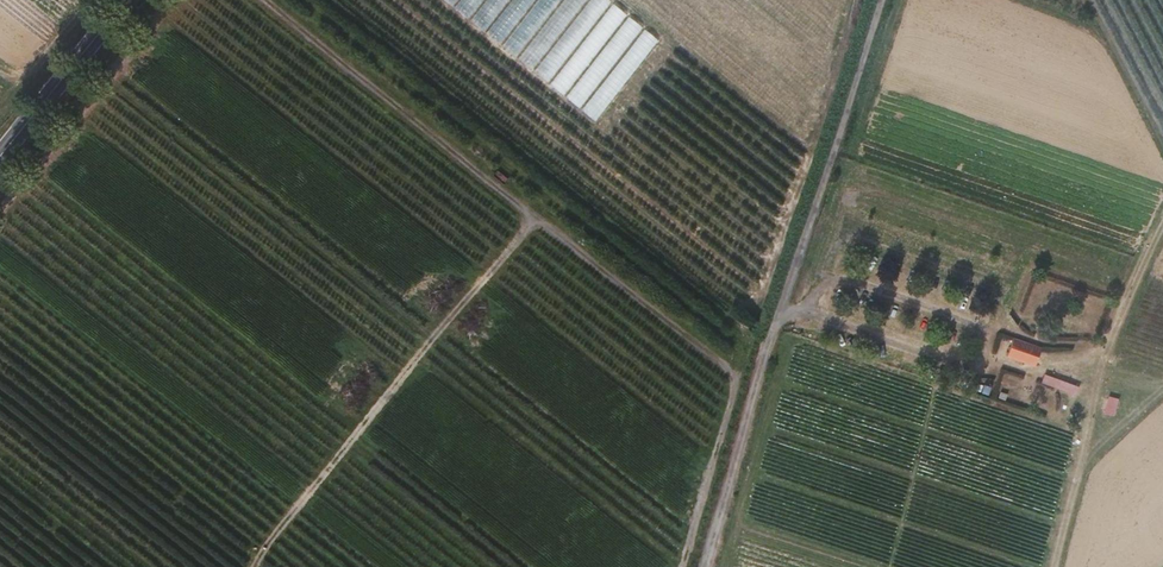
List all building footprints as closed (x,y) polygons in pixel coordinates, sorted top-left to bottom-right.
[(1040,349),(1013,339),(1006,356),(1034,368),(1040,349)] [(1113,416),(1116,398),(1107,396),(1103,414),(1113,416)]
